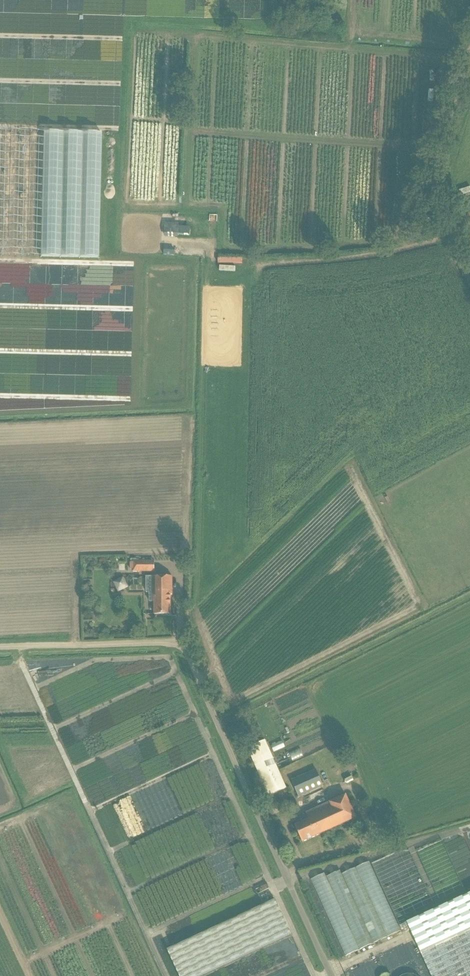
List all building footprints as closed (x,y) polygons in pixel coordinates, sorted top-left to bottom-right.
[(86,38),(87,22),(78,22),(77,38),(86,38)] [(99,245),(102,121),(0,118),(0,242),(99,245)] [(424,196),(420,197),(424,209),(429,207),(424,196)] [(178,225),(165,224),(164,236),(177,237),(178,225)] [(164,244),(164,252),(174,253),(174,245),(164,244)] [(155,572),(155,560),(139,561),(133,561),(133,572),(155,572)] [(113,581),(118,593),(129,588),(124,576),(120,578),(119,577),(116,578),(117,579),(113,581)] [(172,595),(172,577),(146,577),(146,593),(149,593),(149,602),(155,602),(155,615),(170,615),(170,595),(172,595)] [(269,796),(278,792),(286,788),(284,783),(265,740),(257,744),(248,748),(269,796)] [(292,755),(297,764),(309,759),(304,749),(292,755)] [(298,797),(323,786),(316,770),(291,781),(298,797)] [(302,842),(312,838),(357,818),(346,795),(308,813),(310,819),(304,822),(295,826),(302,842)] [(403,936),(376,863),(345,875),(344,872),(329,878),(328,875),(317,879),(347,957),(403,936)] [(407,923),(431,975),(469,975),(469,894),(407,923)] [(168,949),(167,950),(179,975),(203,975),(292,935),(275,900),(168,949)] [(5,963),(18,963),(18,957),(15,957),(14,946),(4,947),(5,963)]
